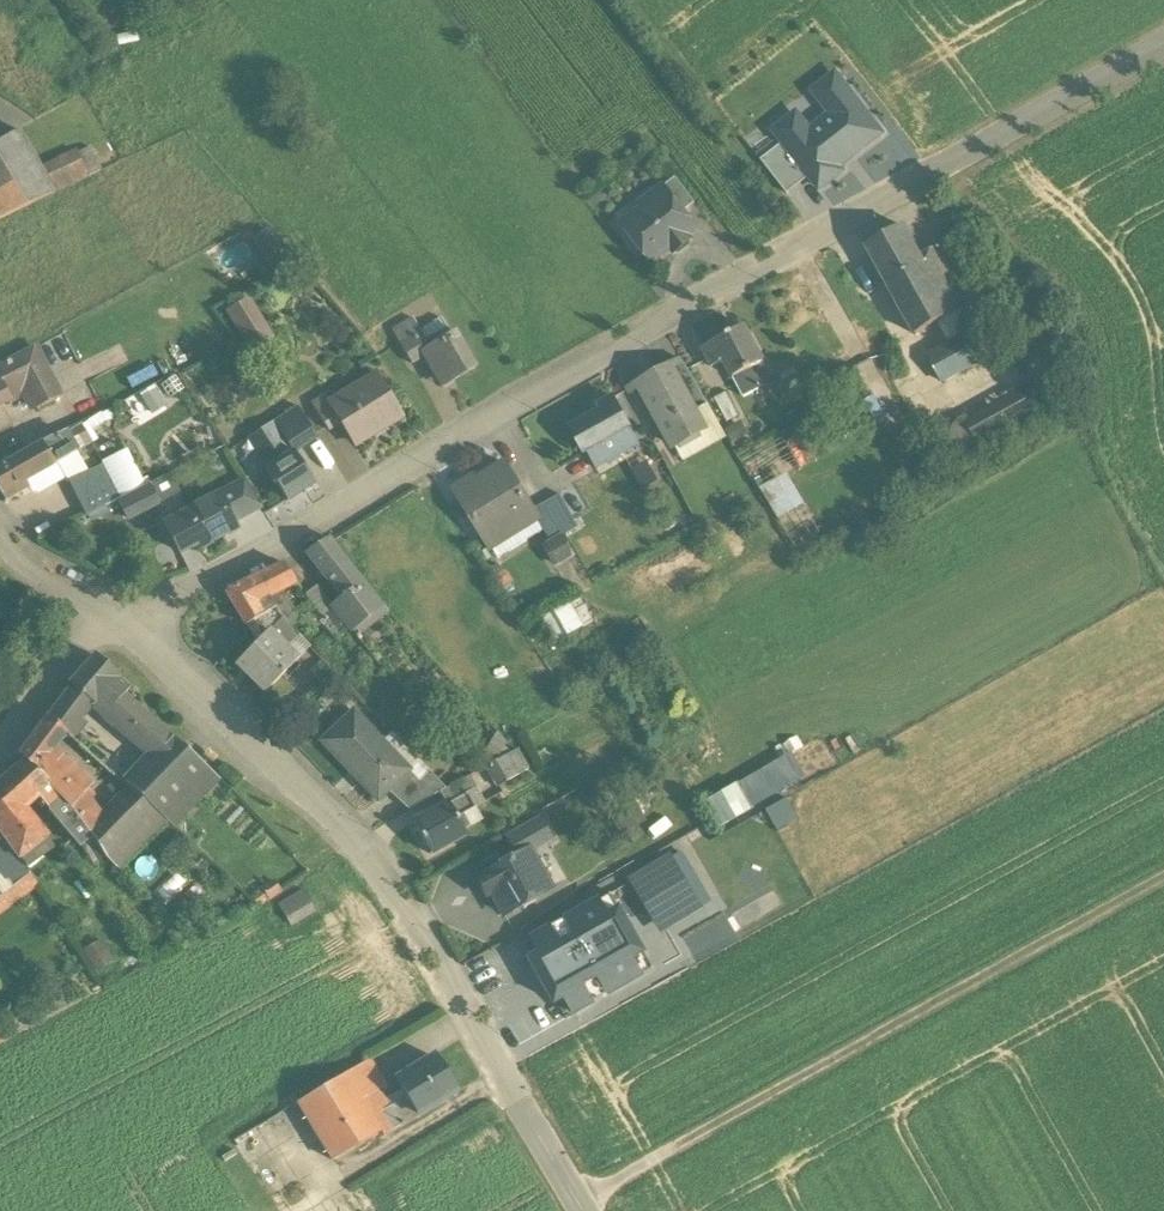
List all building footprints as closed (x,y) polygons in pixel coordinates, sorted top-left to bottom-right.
[(777,136),(786,148),(813,181),(822,192),(842,176),(839,172),(882,139),(838,81),(817,97),(834,118),(810,136),(798,120),(777,136)] [(0,144),(0,149),(33,206),(53,197),(40,174),(16,133),(0,144)] [(790,198),(813,181),(786,148),(764,164),(790,198)] [(0,149),(0,222),(33,206),(0,149)] [(87,151),(40,174),(53,197),(99,175),(87,151)] [(677,183),(659,197),(665,205),(667,205),(678,220),(683,216),(684,217),(696,207),(677,183)] [(650,218),(647,213),(625,230),(655,268),(673,254),(676,257),(692,245),(689,241),(698,234),(684,217),(683,216),(678,220),(667,205),(665,205),(650,218)] [(905,231),(868,251),(890,290),(926,270),(905,231)] [(897,304),(917,340),(974,308),(950,266),(939,272),(943,279),(897,304)] [(275,352),(254,313),(228,327),(250,366),(275,352)] [(439,322),(418,335),(428,352),(420,357),(422,361),(440,391),(473,372),(453,337),(449,340),(439,322)] [(408,329),(396,336),(398,341),(411,333),(408,329)] [(985,329),(948,349),(963,376),(1000,356),(985,329)] [(398,341),(395,343),(410,368),(422,361),(420,357),(428,352),(418,335),(416,331),(411,333),(398,341)] [(747,331),(705,353),(715,372),(726,366),(736,383),(751,376),(765,368),(766,368),(747,331)] [(963,376),(948,349),(929,360),(944,387),(963,376)] [(0,369),(0,387),(10,403),(25,395),(27,398),(50,386),(33,352),(0,369)] [(219,361),(206,372),(214,383),(228,372),(219,361)] [(710,410),(684,365),(671,372),(696,418),(697,418),(710,410)] [(765,368),(751,376),(760,395),(775,387),(765,368)] [(671,372),(641,389),(676,452),(706,435),(697,418),(696,418),(671,372)] [(400,422),(373,378),(327,406),(326,407),(339,427),(351,446),(381,428),(384,432),(400,422)] [(50,386),(27,398),(35,413),(58,401),(50,386)] [(10,403),(0,387),(0,409),(10,403)] [(1032,388),(965,424),(979,451),(1047,413),(1032,388)] [(728,397),(716,403),(729,426),(740,420),(728,397)] [(327,406),(323,400),(310,408),(326,434),(339,427),(326,407),(327,406)] [(605,417),(574,434),(586,457),(590,455),(604,448),(604,449),(632,433),(616,402),(601,410),(605,417)] [(863,410),(834,425),(842,440),(871,425),(863,410)] [(295,411),(256,436),(265,448),(279,439),(290,455),(291,455),(291,456),(315,441),(303,422),(295,411)] [(70,432),(51,442),(63,463),(81,452),(70,432)] [(632,433),(604,449),(604,448),(590,455),(599,474),(642,450),(632,433)] [(291,456),(291,455),(290,455),(279,439),(265,448),(275,465),(264,473),(285,505),(312,488),(291,456)] [(807,441),(746,475),(795,562),(825,545),(792,488),(824,470),(807,441)] [(0,469),(0,498),(6,505),(28,492),(25,485),(63,463),(51,442),(39,449),(38,447),(1,468),(0,469)] [(581,482),(573,467),(566,471),(575,486),(581,482)] [(507,468),(479,486),(476,482),(456,494),(488,545),(513,529),(518,537),(539,524),(541,523),(536,514),(507,468)] [(243,485),(216,499),(230,526),(259,510),(243,485)] [(147,488),(116,504),(126,522),(156,507),(147,488)] [(184,517),(182,518),(189,530),(170,541),(171,543),(178,557),(197,546),(200,552),(234,533),(230,526),(216,499),(184,517)] [(581,532),(562,499),(549,507),(567,539),(581,532)] [(549,507),(536,514),(541,523),(539,524),(553,547),(567,539),(549,507)] [(181,513),(161,524),(159,531),(166,545),(171,543),(170,541),(189,530),(182,518),(184,517),(181,513)] [(365,593),(326,543),(305,556),(341,601),(330,609),(329,610),(330,612),(349,635),(370,619),(375,625),(384,617),(365,593)] [(558,577),(579,568),(570,548),(549,557),(558,577)] [(282,567),(225,595),(245,629),(274,611),(273,610),(266,599),(292,584),(282,567)] [(315,590),(303,599),(308,606),(321,622),(330,612),(329,610),(330,609),(315,590)] [(600,634),(584,608),(546,631),(563,657),(600,634)] [(274,611),(245,629),(255,646),(266,635),(267,636),(281,622),(274,611)] [(349,635),(330,612),(321,622),(323,625),(321,626),(340,650),(342,652),(355,641),(349,635)] [(292,616),(282,623),(296,644),(306,636),(292,616)] [(255,646),(234,668),(264,696),(296,664),(267,636),(266,635),(255,646)] [(355,641),(342,652),(340,650),(338,651),(347,662),(362,650),(355,641)] [(38,650),(24,649),(23,658),(37,660),(38,650)] [(119,680),(93,659),(67,688),(70,691),(91,709),(115,729),(133,708),(123,699),(128,693),(116,684),(119,680)] [(91,709),(70,691),(46,720),(64,736),(71,743),(77,736),(85,726),(80,723),(91,709)] [(219,782),(133,708),(115,729),(149,758),(148,760),(197,805),(219,782)] [(407,774),(352,716),(320,746),(359,788),(361,786),(377,803),(386,795),(407,775),(407,774)] [(46,720),(17,761),(21,764),(36,778),(59,799),(69,812),(84,796),(87,793),(88,792),(57,765),(62,760),(52,751),(64,736),(46,720)] [(77,736),(71,743),(75,746),(81,739),(77,736)] [(107,762),(81,739),(75,746),(101,769),(107,762)] [(514,754),(485,770),(496,791),(526,774),(514,754)] [(708,791),(722,823),(757,808),(752,796),(797,776),(788,757),(708,791)] [(197,805),(148,760),(123,787),(129,793),(151,813),(151,812),(165,825),(171,831),(197,805)] [(21,764),(11,774),(25,788),(36,778),(21,764)] [(11,774),(0,784),(0,838),(17,860),(43,840),(21,813),(35,800),(25,788),(11,774)] [(407,775),(386,795),(407,814),(444,793),(427,775),(417,786),(407,775)] [(59,799),(36,778),(25,788),(35,800),(61,830),(74,819),(69,812),(59,799)] [(88,802),(84,796),(69,812),(74,819),(103,860),(104,861),(116,873),(165,825),(151,812),(151,813),(129,793),(101,821),(88,802)] [(447,807),(411,827),(420,843),(418,844),(424,854),(426,853),(428,858),(464,838),(455,822),(473,812),(465,797),(447,807)] [(103,860),(74,819),(61,830),(93,868),(103,860)] [(538,822),(504,841),(515,861),(527,855),(528,856),(550,844),(538,822)] [(9,889),(28,876),(17,860),(0,838),(0,878),(9,889)] [(515,861),(476,884),(485,900),(489,897),(501,918),(548,891),(528,856),(527,855),(515,861)] [(654,910),(661,922),(696,902),(673,863),(635,885),(651,912),(654,910)] [(271,885),(250,901),(257,911),(279,895),(271,885)] [(17,901),(9,889),(0,895),(0,914),(17,901)] [(578,1018),(657,974),(614,898),(535,943),(545,960),(537,964),(561,1007),(569,1002),(578,1018)] [(304,902),(279,916),(292,940),(317,927),(304,902)] [(689,942),(698,961),(739,943),(730,923),(689,942)] [(102,940),(85,946),(93,969),(110,963),(102,940)] [(431,1061),(394,1083),(405,1101),(388,1112),(399,1130),(416,1120),(417,1120),(453,1097),(431,1061)] [(367,1064),(343,1078),(359,1104),(376,1094),(376,1095),(383,1090),(367,1064)] [(343,1078),(296,1107),(331,1165),(378,1137),(381,1141),(381,1140),(359,1104),(343,1078)] [(376,1094),(359,1104),(381,1140),(399,1130),(388,1112),(387,1112),(376,1095),(376,1094)]
